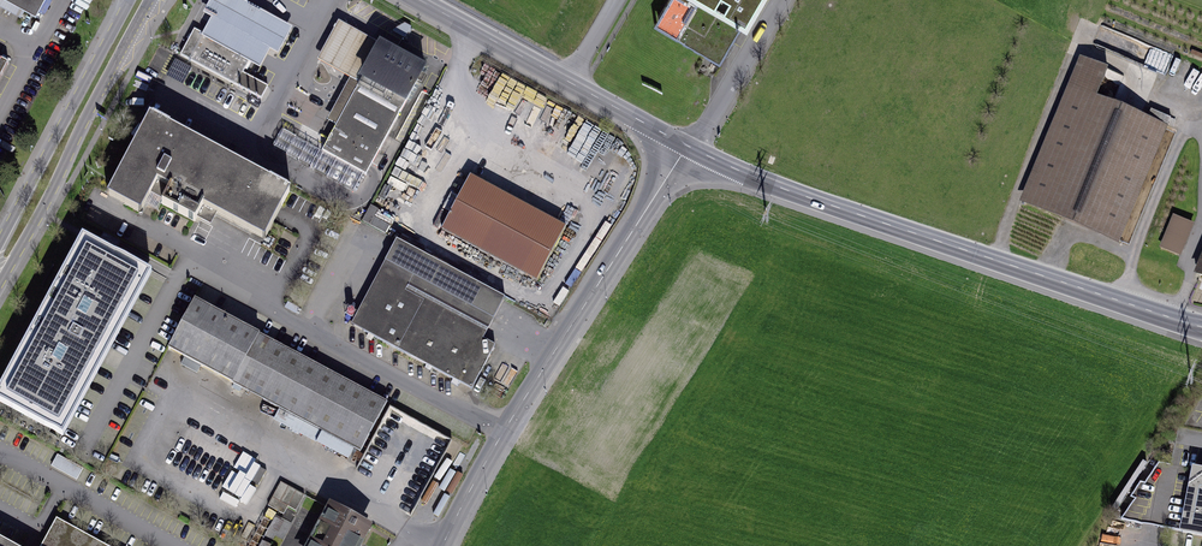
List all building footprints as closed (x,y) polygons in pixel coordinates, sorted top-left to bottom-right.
[(35,14),(43,0),(9,0),(35,14)] [(243,0),(210,0),(204,11),(212,16),(205,29),(203,33),(202,35),(248,60),(260,67),(270,49),(278,53),(291,29),(292,27),(243,0)] [(635,26),(718,71),(756,0),(649,0),(635,26)] [(355,80),(377,41),(338,19),(317,58),(350,77),(355,80)] [(193,28),(180,54),(262,98),(269,85),(242,71),(248,60),(202,35),(203,33),(193,28)] [(325,144),(322,151),(364,174),(366,175),(369,169),(428,64),(379,37),(377,41),(355,80),(360,82),(336,125),(325,144)] [(12,59),(7,56),(0,52),(0,81),(12,59)] [(189,67),(175,59),(166,75),(181,83),(189,67)] [(1014,201),(1111,241),(1159,127),(1086,97),(1096,72),(1073,62),(1014,201)] [(355,80),(350,77),(326,119),(336,125),(360,82),(355,80)] [(293,187),(145,106),(104,179),(252,261),(293,187)] [(282,128),(273,145),(354,191),(364,174),(322,151),(282,128)] [(589,132),(566,174),(593,189),(617,148),(589,132)] [(478,178),(447,233),(540,285),(571,229),(478,178)] [(1173,216),(1160,247),(1180,255),(1193,224),(1173,216)] [(84,230),(0,399),(0,400),(62,431),(147,261),(84,230)] [(400,232),(355,320),(479,382),(524,293),(400,232)] [(387,401),(194,298),(168,346),(360,450),(387,401)] [(57,452),(51,463),(77,476),(83,464),(57,452)] [(1200,454),(1184,513),(1201,518),(1201,455),(1200,454)] [(313,483),(287,471),(277,493),(304,505),(313,483)] [(311,545),(367,545),(381,516),(334,495),(311,545)] [(0,527),(0,545),(113,545),(47,510),(29,542),(0,527)]
